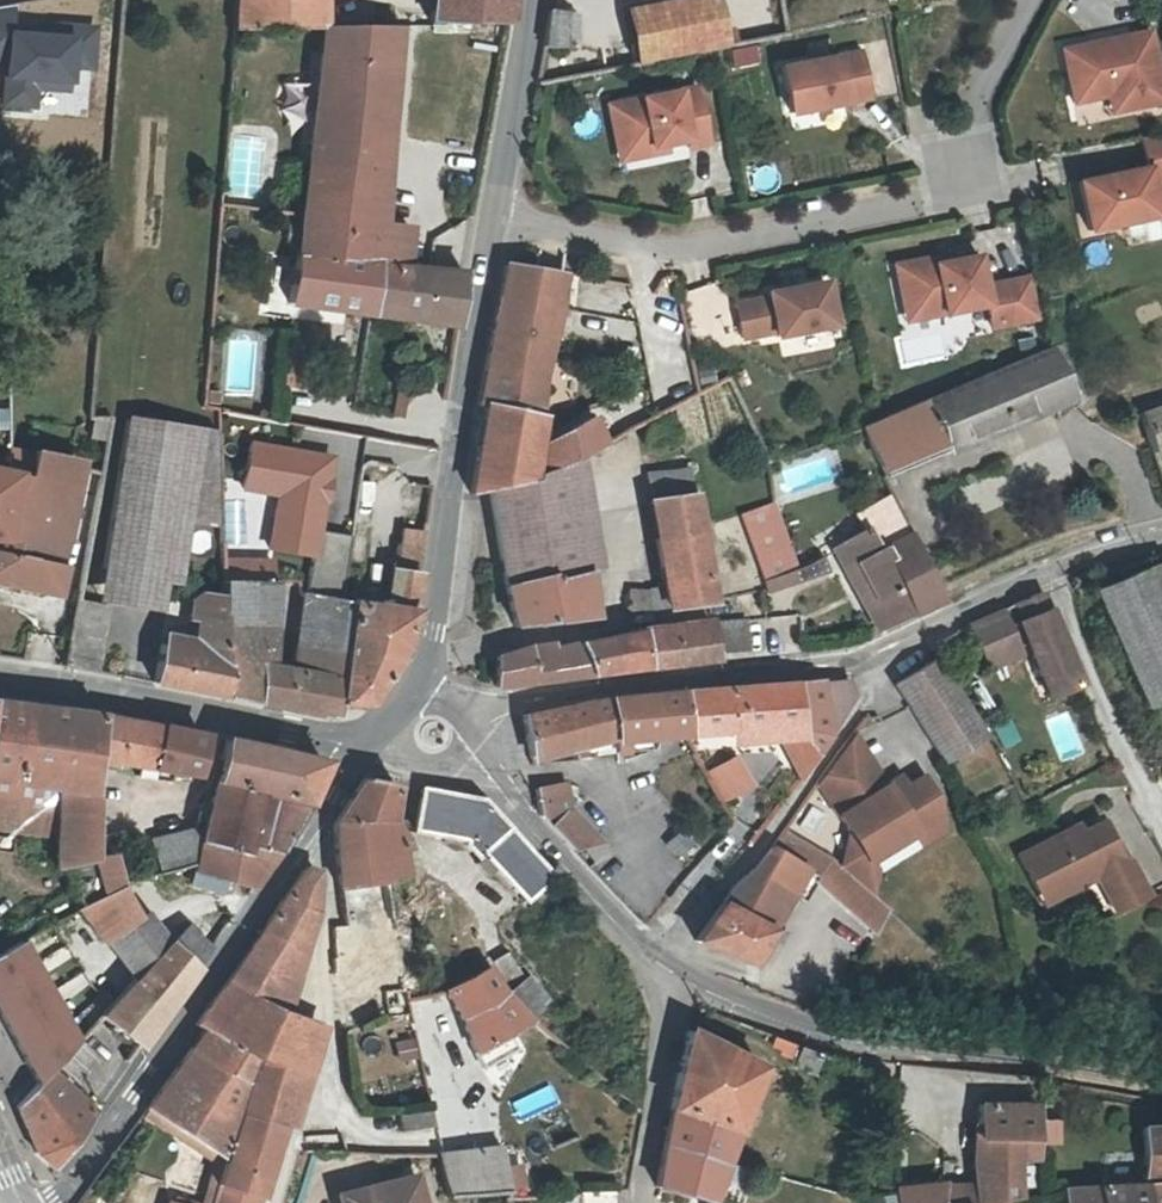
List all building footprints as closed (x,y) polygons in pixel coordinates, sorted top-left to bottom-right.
[(322,0),(280,0),(232,3),(230,33),(321,30),(322,0)] [(424,27),(504,25),(506,0),(428,0),(424,27)] [(623,4),(635,59),(721,42),(712,0),(645,0),(623,4)] [(573,38),(569,8),(545,7),(540,36),(573,38)] [(97,24),(60,23),(60,31),(10,29),(11,14),(0,13),(0,65),(3,65),(1,109),(38,110),(38,94),(76,96),(78,71),(94,72),(97,24)] [(309,132),(351,136),(383,140),(395,28),(321,30),(309,132)] [(1158,100),(1145,29),(1056,45),(1066,99),(1100,93),(1118,90),(1121,107),(1158,100)] [(777,63),(785,109),(865,94),(857,49),(777,63)] [(693,81),(615,97),(624,147),(661,139),(683,135),(684,143),(704,138),(693,81)] [(1118,90),(1100,93),(1103,110),(1121,107),(1118,90)] [(624,147),(615,97),(603,99),(614,156),(662,147),(661,139),(624,147)] [(1132,136),(1139,165),(1069,179),(1079,228),(1149,214),(1142,179),(1161,175),(1161,131),(1132,136)] [(374,223),(377,197),(345,194),(351,136),(309,132),(298,215),(294,252),(400,264),(404,227),(374,223)] [(377,197),(383,140),(351,136),(345,194),(377,197)] [(461,271),(400,264),(294,252),(288,300),(453,322),(461,271)] [(897,320),(909,318),(899,268),(940,260),(939,253),(886,263),(897,320)] [(1027,318),(1020,276),(976,284),(970,254),(940,260),(899,268),(909,318),(979,304),(983,327),(1027,318)] [(477,403),(481,403),(531,414),(532,368),(536,353),(542,334),(555,299),(558,270),(505,261),(503,262),(477,403)] [(762,294),(729,300),(736,335),(769,329),(770,333),(828,322),(820,279),(762,290),(762,294)] [(946,451),(1070,396),(1048,346),(860,423),(878,465),(940,437),(946,451)] [(1161,447),(1161,401),(1134,412),(1149,451),(1161,447)] [(546,469),(546,440),(531,414),(481,403),(468,490),(478,488),(495,485),(528,478),(546,469)] [(591,411),(546,440),(546,469),(569,456),(606,436),(591,411)] [(185,428),(123,418),(110,507),(98,595),(160,605),(173,516),(218,523),(216,432),(185,428)] [(375,436),(368,487),(393,490),(427,495),(435,446),(375,436)] [(940,437),(878,465),(884,478),(946,451),(940,437)] [(12,471),(26,474),(30,449),(12,444),(7,470),(0,469),(0,529),(12,471)] [(30,449),(26,474),(12,471),(0,529),(0,575),(49,586),(60,529),(63,530),(72,484),(65,483),(69,464),(61,456),(30,449)] [(495,485),(505,580),(548,569),(550,577),(583,570),(569,456),(546,469),(528,478),(495,485)] [(391,508),(393,490),(368,487),(366,505),(391,508)] [(693,489),(650,497),(667,605),(711,599),(693,489)] [(863,528),(847,537),(853,547),(859,544),(865,553),(906,528),(897,508),(889,490),(854,513),(863,528)] [(766,587),(795,569),(771,501),(739,514),(766,587)] [(843,567),(853,587),(862,582),(882,625),(937,599),(906,528),(865,553),(843,567)] [(222,691),(256,698),(262,663),(269,626),(273,626),(275,579),(270,558),(259,558),(257,530),(218,532),(219,540),(220,594),(221,617),(222,691)] [(843,567),(865,553),(859,544),(853,547),(847,537),(833,546),(843,567)] [(768,593),(796,577),(824,567),(817,556),(795,569),(766,587),(767,591),(768,593)] [(270,558),(275,579),(295,580),(292,571),(291,558),(270,558)] [(382,600),(354,599),(339,705),(361,706),(394,656),(408,611),(411,598),(416,565),(386,560),(382,600)] [(1151,568),(1090,593),(1139,705),(1161,696),(1161,595),(1151,568)] [(586,569),(583,570),(550,577),(548,569),(505,580),(503,581),(514,626),(592,616),(586,569)] [(338,714),(339,705),(354,599),(332,597),(334,575),(292,571),(295,580),(299,596),(292,669),(290,668),(285,706),(315,713),(320,714),(325,714),(330,714),(338,714)] [(862,582),(853,587),(873,629),(882,625),(862,582)] [(627,590),(628,609),(665,607),(664,589),(627,590)] [(1030,635),(1025,637),(1041,679),(1047,693),(1078,680),(1072,666),(1066,651),(1040,589),(1014,600),(1021,616),(1030,635)] [(199,612),(221,617),(220,594),(200,590),(194,594),(186,644),(193,645),(199,612)] [(108,603),(77,598),(66,662),(95,668),(108,603)] [(1000,607),(967,621),(987,665),(1020,651),(1000,607)] [(222,691),(221,617),(199,612),(193,645),(186,644),(162,640),(156,679),(222,691)] [(744,616),(711,620),(714,649),(746,645),(744,616)] [(1016,618),(1025,637),(1030,635),(1021,616),(1016,618)] [(714,649),(711,620),(671,625),(676,662),(715,657),(714,649)] [(671,625),(640,629),(645,666),(676,662),(671,625)] [(645,666),(640,629),(580,642),(588,673),(645,666)] [(494,685),(588,673),(580,642),(553,648),(552,643),(528,646),(496,654),(494,685)] [(980,736),(934,657),(893,685),(941,761),(980,736)] [(290,668),(262,663),(256,698),(285,706),(290,668)] [(763,740),(771,738),(831,725),(850,698),(845,679),(674,691),(679,732),(723,728),(725,735),(763,740)] [(595,738),(679,732),(674,691),(609,696),(527,712),(523,713),(529,753),(595,738)] [(23,806),(22,816),(42,819),(43,872),(81,861),(81,852),(87,761),(96,713),(0,701),(0,803),(23,806)] [(199,733),(96,713),(87,761),(108,763),(108,760),(192,773),(199,733)] [(1001,748),(1020,743),(1014,718),(994,723),(1001,748)] [(808,756),(831,725),(771,738),(785,769),(801,750),(808,756)] [(850,733),(843,741),(856,762),(872,790),(879,785),(850,733)] [(192,816),(189,833),(201,833),(200,837),(240,850),(243,840),(273,849),(301,804),(321,760),(221,737),(204,817),(192,816)] [(843,741),(813,781),(838,823),(843,832),(858,859),(905,832),(911,843),(933,830),(929,799),(916,778),(900,787),(885,795),(879,785),(872,790),(856,762),(843,741)] [(801,750),(785,769),(790,780),(808,756),(801,750)] [(696,766),(711,795),(730,785),(716,757),(696,766)] [(329,824),(332,856),(372,853),(378,880),(399,876),(392,827),(384,828),(391,779),(362,774),(329,824)] [(894,777),(879,785),(885,795),(900,787),(894,777)] [(564,779),(532,785),(534,813),(541,822),(568,803),(564,779)] [(481,857),(511,829),(479,795),(419,784),(410,825),(454,831),(481,857)] [(567,807),(548,823),(569,846),(598,841),(567,807)] [(1084,830),(1080,822),(1030,847),(1047,882),(1084,863),(1091,877),(1107,869),(1125,905),(1157,889),(1138,852),(1134,854),(1113,815),(1094,825),(1084,830)] [(1090,817),(1080,822),(1084,830),(1094,825),(1090,817)] [(763,846),(803,873),(859,923),(876,903),(851,881),(823,857),(816,851),(813,850),(777,825),(763,846)] [(511,829),(481,857),(522,896),(549,871),(511,829)] [(675,861),(696,850),(686,831),(665,842),(675,861)] [(858,859),(843,832),(823,857),(851,881),(864,868),(858,859)] [(117,887),(197,854),(200,837),(201,833),(189,833),(146,833),(81,852),(81,861),(96,854),(117,887)] [(197,854),(192,872),(223,879),(248,886),(273,849),(243,840),(240,850),(200,837),(197,854)] [(746,961),(759,928),(748,921),(768,884),(775,888),(790,896),(803,873),(763,846),(749,866),(728,884),(691,940),(746,961)] [(331,884),(378,880),(372,853),(332,856),(331,875),(331,884)] [(96,854),(81,861),(43,872),(75,911),(117,887),(96,854)] [(1084,863),(1047,882),(1054,895),(1091,877),(1084,863)] [(241,1098),(269,1008),(309,910),(313,868),(301,864),(193,1021),(231,1051),(213,1076),(241,1098)] [(218,892),(223,879),(192,872),(189,884),(218,892)] [(387,990),(403,988),(378,880),(331,884),(330,924),(333,955),(330,955),(334,996),(387,990)] [(759,928),(775,888),(768,884),(748,921),(759,928)] [(75,911),(132,977),(164,941),(130,916),(117,887),(75,911)] [(182,928),(164,941),(191,965),(205,946),(182,928)] [(133,1045),(191,965),(164,941),(132,977),(97,1014),(133,1045)] [(529,1010),(524,1005),(504,987),(482,967),(442,991),(460,1019),(473,1047),(529,1010)] [(526,970),(504,987),(524,1005),(544,990),(526,970)] [(405,995),(403,988),(387,990),(390,1014),(409,1012),(405,995)] [(311,1021),(269,1008),(241,1098),(233,1123),(275,1136),(311,1021)] [(188,1145),(218,1170),(226,1146),(233,1123),(241,1098),(213,1076),(231,1051),(193,1021),(133,1102),(188,1145)] [(36,1081),(7,1030),(0,1033),(0,1081),(12,1109),(36,1081)] [(708,1199),(761,1066),(689,1030),(655,1185),(708,1199)] [(398,1062),(420,1057),(414,1036),(393,1041),(398,1062)] [(813,1055),(797,1049),(792,1063),(808,1069),(813,1055)] [(46,1071),(36,1081),(12,1109),(30,1153),(47,1166),(87,1110),(46,1071)] [(1036,1141),(1035,1118),(1035,1102),(978,1102),(977,1202),(988,1202),(1006,1200),(1018,1197),(1015,1157),(1036,1156),(1036,1141)] [(397,1114),(402,1131),(434,1122),(430,1105),(397,1114)] [(1050,1116),(1035,1118),(1036,1141),(1052,1140),(1050,1116)] [(275,1136),(233,1123),(226,1146),(218,1170),(208,1202),(253,1202),(275,1136)] [(1161,1177),(1161,1129),(1141,1131),(1145,1178),(1161,1177)] [(497,1144),(436,1149),(439,1194),(502,1188),(497,1144)] [(412,1172),(340,1192),(343,1202),(420,1202),(412,1172)] [(1096,1202),(1161,1202),(1161,1182),(1094,1187),(1096,1202)] [(904,1202),(938,1202),(941,1187),(903,1195),(904,1202)] [(1094,1187),(1061,1189),(1062,1202),(1096,1202),(1094,1187)] [(614,1188),(576,1190),(577,1202),(615,1202),(614,1188)]
